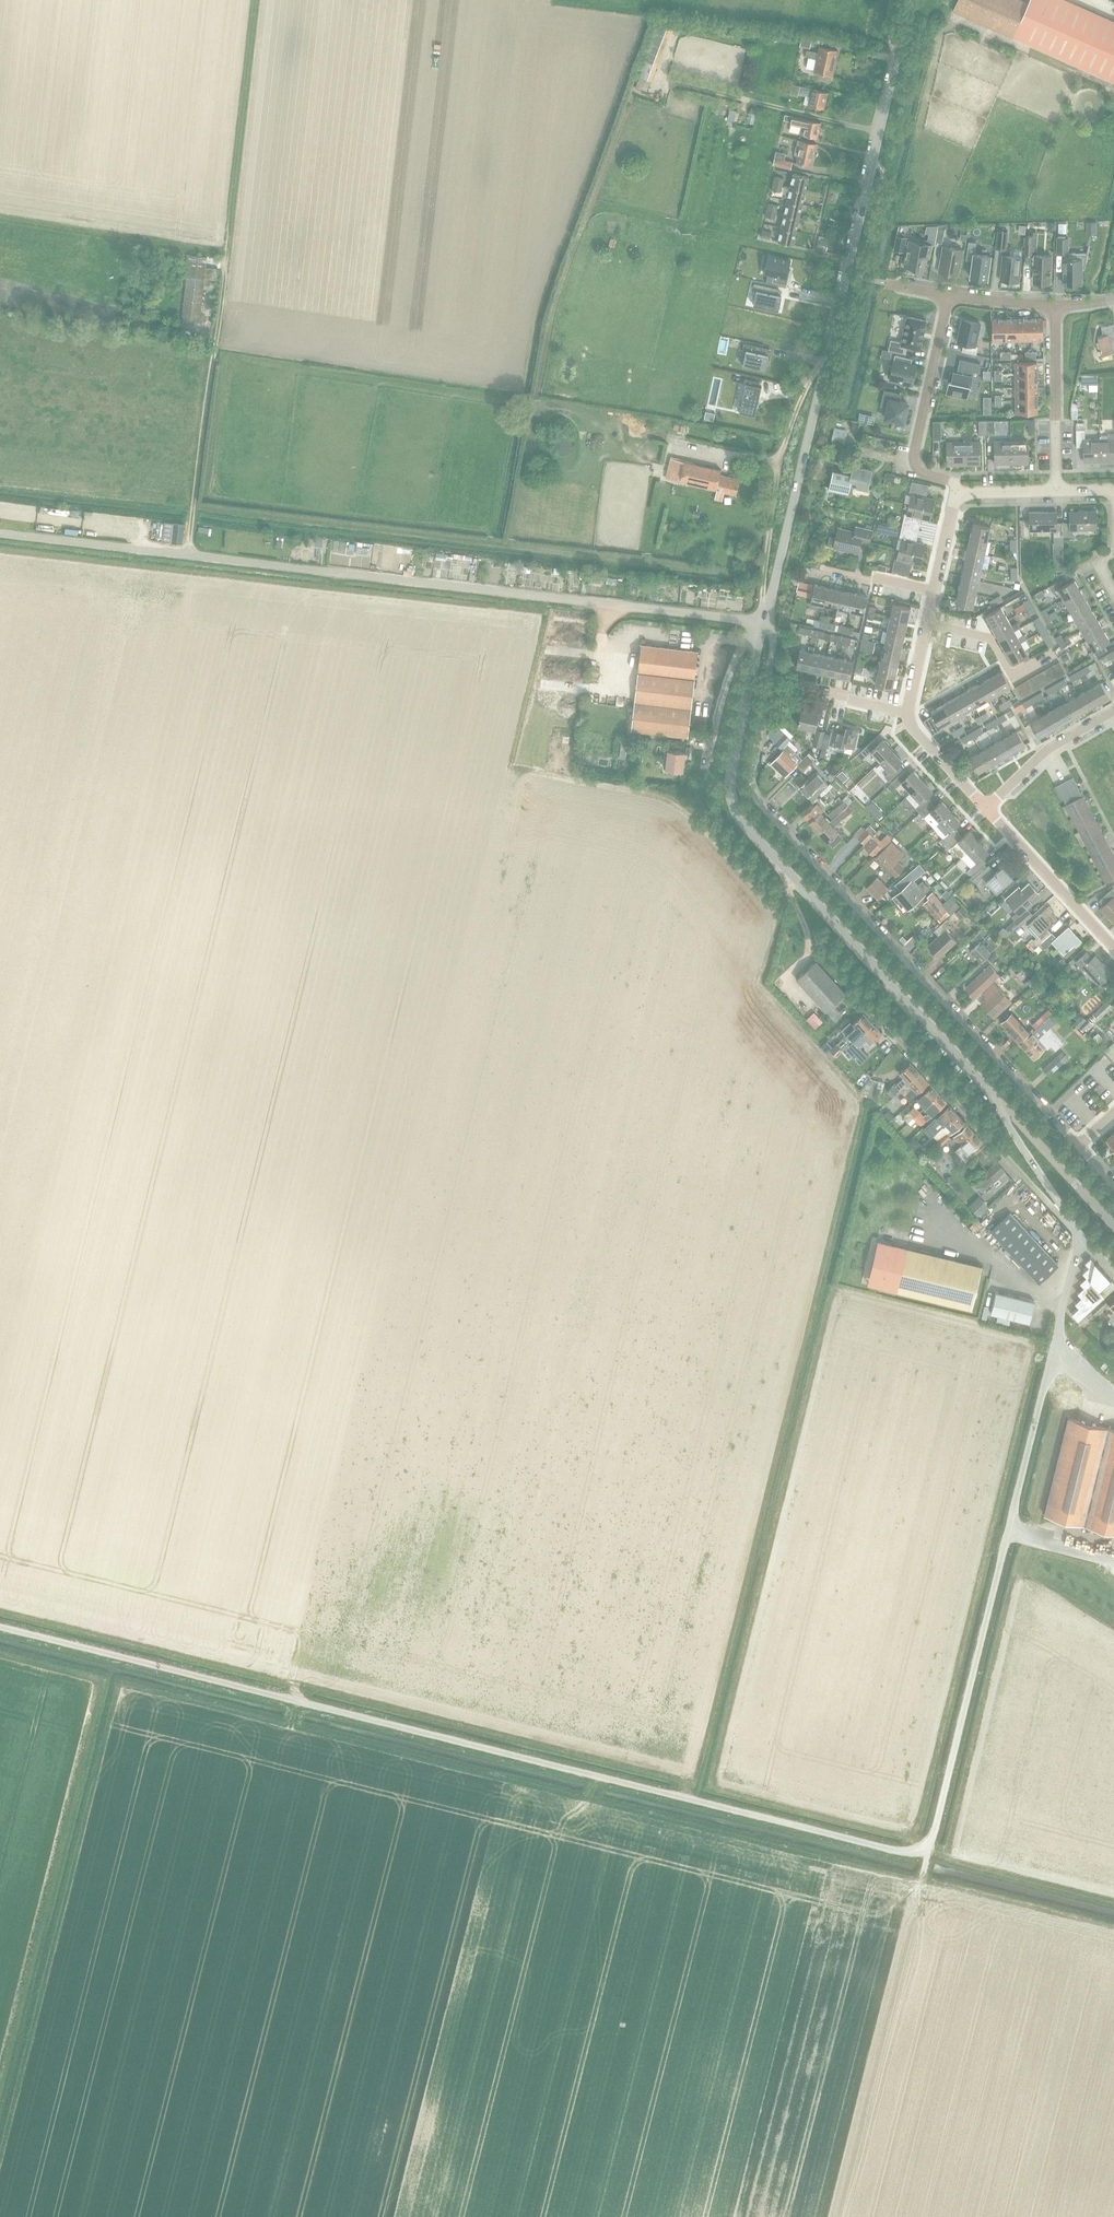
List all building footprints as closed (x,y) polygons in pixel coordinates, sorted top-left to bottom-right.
[(1028,2),(1024,0),(957,0),(952,10),(1014,37),(1028,2)] [(1047,0),(1029,0),(1028,2),(1043,9),(1047,0)] [(1043,9),(1028,2),(1014,37),(1113,81),(1113,40),(1043,9)] [(651,82),(671,30),(659,25),(652,44),(647,42),(640,59),(644,61),(638,77),(651,82)] [(802,36),(800,47),(810,48),(812,38),(802,36)] [(814,70),(814,71),(832,75),(838,50),(820,46),(818,53),(807,51),(806,56),(809,57),(806,67),(814,70)] [(827,92),(811,89),(792,84),(789,95),(797,97),(798,93),(809,96),(808,105),(824,108),(827,92)] [(730,109),(727,120),(734,121),(737,110),(730,109)] [(749,113),(747,122),(753,124),(755,114),(749,113)] [(821,122),(785,114),(783,121),(791,122),(791,125),(801,127),(800,134),(817,138),(821,122)] [(811,166),(812,159),(816,143),(801,140),(800,145),(796,144),(794,155),(797,156),(796,162),(811,166)] [(778,144),(776,158),(793,160),(794,156),(786,155),(788,145),(778,144)] [(774,165),(790,169),(791,162),(775,158),(774,165)] [(790,187),(805,190),(808,176),(793,173),(790,187)] [(773,183),(782,185),(784,178),(774,176),(773,183)] [(781,192),(782,185),(773,183),(771,190),(781,192)] [(802,204),(805,190),(790,187),(787,200),(802,204)] [(799,217),(802,204),(787,200),(784,213),(799,217)] [(767,209),(776,212),(778,205),(768,203),(767,209)] [(775,219),(776,212),(767,209),(765,217),(775,219)] [(796,230),(799,217),(784,213),(781,227),(796,230)] [(1095,221),(1086,221),(1086,231),(1095,231),(1095,221)] [(793,244),(796,230),(781,227),(778,241),(793,244)] [(771,232),(762,230),(761,237),(770,239),(771,232)] [(935,241),(934,244),(941,245),(943,231),(936,230),(936,235),(935,238),(935,241)] [(997,230),(995,248),(1006,250),(1008,231),(997,230)] [(897,235),(894,249),(904,251),(906,237),(897,235)] [(819,236),(818,244),(825,246),(827,237),(819,236)] [(1088,247),(1086,253),(1068,253),(1068,237),(1057,237),(1057,253),(1064,253),(1064,262),(1063,262),(1063,271),(1064,271),(1064,284),(1081,285),(1081,268),(1084,268),(1083,269),(1084,269),(1088,247)] [(973,260),(971,277),(973,277),(972,278),(980,279),(980,278),(987,279),(991,256),(975,254),(976,243),(970,242),(967,259),(973,260)] [(921,256),(929,258),(931,244),(923,243),(922,245),(909,243),(904,266),(919,269),(920,263),(921,260),(920,260),(921,256)] [(962,250),(943,247),(939,272),(958,275),(962,250)] [(204,279),(217,280),(218,268),(206,267),(207,257),(187,254),(184,277),(186,277),(181,321),(199,323),(204,279)] [(1033,283),(1050,284),(1051,256),(1034,255),(1033,268),(1033,272),(1033,283)] [(771,256),(767,274),(768,274),(771,275),(785,278),(790,260),(771,256)] [(1000,280),(1018,282),(1021,259),(1003,257),(1000,280)] [(768,274),(766,282),(784,286),(785,278),(771,275),(768,274)] [(754,283),(752,290),(756,291),(753,305),(778,310),(782,296),(774,294),(776,288),(754,283)] [(920,349),(926,320),(907,316),(901,342),(891,340),(889,350),(905,354),(907,346),(920,349)] [(1005,341),(1005,319),(999,319),(999,318),(998,318),(998,319),(992,319),(992,341),(1005,341)] [(1018,341),(1017,319),(1011,319),(1011,318),(1010,318),(1010,319),(1005,319),(1005,341),(1018,341)] [(1030,340),(1030,319),(1024,319),(1024,318),(1023,318),(1023,319),(1017,319),(1018,341),(1030,340)] [(1030,319),(1030,340),(1043,340),(1042,318),(1036,318),(1035,318),(1030,319)] [(980,323),(962,319),(957,342),(963,344),(962,351),(976,354),(978,347),(975,346),(980,323)] [(1101,326),(1102,335),(1097,336),(1101,355),(1113,353),(1113,324),(1101,326)] [(744,343),(742,350),(746,351),(743,365),(765,370),(768,355),(762,354),(764,347),(744,343)] [(913,384),(917,366),(905,364),(906,357),(895,355),(892,366),(889,365),(887,373),(891,374),(889,379),(900,381),(900,382),(901,385),(904,385),(906,384),(907,383),(913,384)] [(946,393),(962,397),(965,384),(966,384),(968,376),(972,377),(976,362),(960,359),(960,360),(957,373),(953,372),(951,380),(948,379),(947,380),(949,380),(946,393)] [(1015,374),(1036,374),(1036,369),(1037,369),(1037,368),(1036,368),(1036,362),(1014,362),(1015,374)] [(1015,387),(1037,387),(1037,381),(1037,380),(1036,380),(1036,374),(1015,374),(1015,387)] [(746,382),(739,411),(755,415),(761,386),(746,382)] [(1015,400),(1037,400),(1037,394),(1037,393),(1037,387),(1015,387),(1015,400)] [(885,418),(904,422),(908,404),(889,399),(885,418)] [(1037,400),(1015,400),(1015,413),(1037,412),(1037,406),(1038,406),(1038,405),(1037,405),(1037,400)] [(706,411),(704,418),(713,421),(715,413),(706,411)] [(1034,431),(1034,419),(1023,419),(1023,429),(1028,429),(1028,431),(1034,431)] [(986,434),(986,420),(978,420),(978,434),(986,434)] [(994,420),(986,420),(986,434),(995,434),(994,420)] [(941,439),(941,421),(933,421),(933,440),(941,439)] [(1085,439),(1084,429),(1084,422),(1075,423),(1076,447),(1083,447),(1083,462),(1100,462),(1100,441),(1091,441),(1091,439),(1085,439)] [(847,433),(834,429),(831,441),(844,445),(847,433)] [(1108,434),(1108,441),(1100,441),(1100,462),(1113,461),(1113,433),(1108,434)] [(1011,463),(1011,443),(1002,443),(1002,440),(994,440),(995,463),(1011,463)] [(1011,443),(1011,463),(1027,463),(1027,440),(1019,440),(1019,443),(1011,443)] [(963,464),(963,444),(955,444),(955,441),(947,442),(947,465),(963,464)] [(963,444),(963,464),(979,464),(979,441),(971,441),(971,443),(963,444)] [(722,501),(724,492),(735,495),(739,480),(719,475),(721,469),(671,458),(666,479),(716,490),(714,499),(722,501)] [(830,487),(840,489),(848,491),(850,484),(867,488),(871,470),(853,465),(851,475),(834,471),(830,487)] [(909,504),(932,509),(934,499),(926,497),(929,485),(912,481),(909,494),(912,495),(909,504)] [(929,519),(932,509),(909,504),(907,513),(905,513),(902,526),(919,530),(922,517),(929,519)] [(1063,522),(1063,537),(1073,536),(1073,530),(1096,530),(1096,510),(1069,511),(1069,522),(1063,522)] [(1063,537),(1063,522),(1056,522),(1056,511),(1029,511),(1030,531),(1053,531),(1053,544),(1063,543),(1063,537)] [(999,522),(1016,526),(1017,520),(1000,516),(999,522)] [(183,524),(173,523),(164,522),(161,541),(181,544),(183,524)] [(868,543),(872,526),(865,524),(864,528),(862,528),(861,533),(838,528),(835,537),(829,536),(827,545),(833,546),(833,547),(857,552),(860,541),(868,543)] [(970,537),(987,541),(990,527),(973,524),(970,537)] [(916,542),(919,530),(902,526),(899,539),(901,539),(899,549),(922,554),(924,544),(916,542)] [(984,554),(987,541),(970,537),(967,550),(984,554)] [(919,564),(922,554),(899,549),(897,558),(895,558),(892,570),(909,574),(911,562),(919,564)] [(990,556),(984,554),(967,550),(964,564),(981,567),(988,569),(990,556)] [(446,554),(436,553),(435,559),(446,561),(446,554)] [(978,580),(981,567),(964,564),(962,577),(978,580)] [(976,594),(978,580),(962,577),(959,590),(976,594)] [(1064,599),(1080,589),(1074,579),(1068,582),(1065,577),(1050,585),(1053,591),(1058,588),(1064,599)] [(828,588),(814,585),(798,581),(796,592),(797,593),(796,594),(811,598),(810,601),(816,603),(815,608),(823,610),(824,604),(828,588)] [(837,607),(841,591),(828,588),(824,604),(837,607)] [(1070,609),(1086,600),(1080,589),(1064,599),(1070,609)] [(973,607),(976,594),(959,590),(956,604),(973,607)] [(1042,590),(1035,594),(1037,599),(1045,594),(1042,590)] [(850,610),(854,594),(841,591),(837,607),(837,608),(836,614),(841,615),(843,609),(850,610)] [(855,619),(856,612),(864,614),(868,597),(854,594),(850,610),(849,617),(855,619)] [(1000,595),(989,601),(992,607),(1003,600),(1000,595)] [(1026,608),(1032,605),(1029,599),(1023,602),(1026,608)] [(1075,619),(1092,610),(1086,600),(1070,609),(1075,619)] [(890,617),(907,621),(910,607),(893,603),(890,617)] [(1032,605),(1026,608),(1030,614),(1035,610),(1032,605)] [(993,627),(1008,619),(1001,606),(986,615),(993,627)] [(1081,629),(1098,620),(1092,610),(1075,619),(1081,629)] [(1046,623),(1052,619),(1049,614),(1043,617),(1046,623)] [(904,634),(907,621),(890,617),(887,630),(904,634)] [(1017,622),(1011,625),(1008,619),(993,627),(999,639),(1014,630),(1020,627),(1017,622)] [(1052,619),(1046,623),(1050,628),(1055,625),(1052,619)] [(1087,640),(1104,630),(1098,620),(1081,629),(1087,640)] [(1040,631),(1045,628),(1042,623),(1037,626),(1040,631)] [(805,628),(803,634),(810,635),(811,636),(810,642),(815,643),(817,637),(818,631),(812,629),(805,628)] [(1045,628),(1040,631),(1043,638),(1049,635),(1045,628)] [(901,647),(904,634),(887,630),(884,643),(901,647)] [(1024,634),(1018,637),(1014,630),(999,639),(1006,651),(1021,642),(1027,639),(1024,634)] [(1104,630),(1087,640),(1093,650),(1089,652),(1092,658),(1107,649),(1104,644),(1110,641),(1104,630)] [(818,631),(817,637),(823,638),(830,640),(831,634),(825,632),(818,631)] [(831,634),(830,640),(837,641),(843,643),(845,637),(838,635),(831,634)] [(1058,643),(1063,640),(1060,634),(1055,637),(1058,643)] [(865,653),(868,640),(862,638),(859,652),(865,653)] [(1058,643),(1061,648),(1067,645),(1063,640),(1058,643)] [(1028,654),(1021,642),(1006,651),(1013,663),(1028,654)] [(898,660),(901,647),(884,643),(881,657),(898,660)] [(631,731),(687,737),(694,677),(695,677),(698,651),(641,644),(635,695),(631,731)] [(809,670),(813,653),(799,650),(796,667),(809,670)] [(1113,656),(1113,650),(1105,655),(1108,659),(1113,656)] [(1067,652),(1060,655),(1064,662),(1068,660),(1069,656),(1067,652)] [(823,673),(826,656),(813,653),(809,670),(823,673)] [(836,676),(839,659),(826,656),(823,673),(836,676)] [(895,674),(898,660),(881,657),(878,670),(895,674)] [(839,659),(836,676),(849,679),(853,662),(839,659)] [(863,671),(874,673),(876,661),(865,659),(863,671)] [(1053,664),(1060,676),(1066,673),(1059,661),(1053,664)] [(1055,679),(1060,676),(1053,664),(1048,667),(1055,679)] [(1080,676),(1090,670),(1087,665),(1077,671),(1080,676)] [(1049,682),(1055,679),(1048,667),(1042,671),(1049,682)] [(892,687),(895,674),(878,670),(875,683),(892,687)] [(990,678),(999,693),(1011,686),(1002,671),(990,678)] [(1044,686),(1049,682),(1042,671),(1037,674),(1044,686)] [(1071,681),(1080,676),(1077,671),(1068,676),(1071,681)] [(853,681),(860,683),(862,676),(855,674),(853,681)] [(1038,689),(1044,686),(1037,674),(1031,677),(1038,689)] [(1033,692),(1038,689),(1031,677),(1026,680),(1033,692)] [(987,699),(999,693),(990,678),(978,684),(987,699)] [(1057,689),(1066,684),(1064,679),(1054,684),(1057,689)] [(1027,695),(1033,692),(1026,680),(1020,683),(1027,695)] [(1022,698),(1027,695),(1020,683),(1015,687),(1022,698)] [(1088,690),(1096,703),(1108,696),(1100,683),(1088,690)] [(975,706),(987,699),(978,684),(967,691),(975,706)] [(1047,695),(1057,689),(1054,684),(1045,690),(1047,695)] [(1084,710),(1096,703),(1088,690),(1076,696),(1084,710)] [(963,713),(975,706),(967,691),(955,698),(963,713)] [(1031,698),(1034,703),(1044,697),(1042,692),(1031,698)] [(1073,717),(1084,710),(1076,696),(1065,703),(1073,717)] [(952,720),(963,713),(955,698),(943,705),(952,720)] [(1007,707),(1013,704),(1009,698),(1004,701),(1007,707)] [(1025,708),(1034,703),(1031,698),(1022,703),(1025,708)] [(1001,710),(1007,707),(1004,701),(998,705),(1001,710)] [(1061,723),(1073,717),(1065,703),(1053,710),(1061,723)] [(940,726),(952,720),(943,705),(931,712),(933,715),(940,727),(940,726)] [(814,730),(818,711),(802,708),(798,726),(814,730)] [(989,717),(986,712),(985,710),(981,712),(980,710),(978,711),(980,715),(983,720),(989,717)] [(1050,730),(1061,723),(1053,710),(1042,716),(1050,730)] [(980,715),(979,716),(977,712),(973,715),(978,724),(983,720),(980,715)] [(993,720),(996,724),(1007,718),(1004,713),(997,718),(993,720)] [(933,715),(924,720),(932,734),(942,729),(940,726),(940,727),(933,715)] [(1038,737),(1050,730),(1042,716),(1030,723),(1038,737)] [(771,720),(768,737),(781,748),(793,736),(788,731),(785,734),(771,720)] [(988,729),(996,724),(993,720),(985,725),(988,729)] [(957,729),(960,734),(966,731),(963,725),(957,729)] [(852,754),(858,729),(846,727),(844,731),(831,728),(830,734),(825,733),(821,748),(832,751),(833,746),(836,747),(837,744),(845,746),(844,752),(852,754)] [(970,733),(973,738),(984,732),(981,727),(970,733)] [(954,737),(960,734),(957,729),(951,732),(954,737)] [(820,747),(823,732),(816,730),(813,745),(820,747)] [(1004,738),(1012,752),(1024,745),(1016,731),(1004,738)] [(964,743),(973,738),(970,733),(962,738),(964,743)] [(1001,759),(1012,752),(1004,738),(993,745),(1001,759)] [(621,739),(619,758),(625,759),(628,740),(621,739)] [(879,762),(893,749),(885,740),(884,742),(882,740),(878,744),(873,739),(856,755),(860,761),(870,752),(879,762)] [(784,776),(801,759),(788,745),(771,763),(784,776)] [(989,765),(1001,759),(993,745),(981,751),(989,765)] [(893,749),(879,762),(889,772),(884,777),(888,782),(902,770),(897,765),(901,761),(900,760),(901,758),(893,749)] [(668,750),(666,769),(683,771),(685,752),(668,750)] [(802,771),(816,757),(810,751),(796,765),(802,771)] [(977,772),(989,765),(981,751),(969,758),(977,772)] [(841,770),(836,775),(842,782),(848,777),(841,770)] [(910,792),(922,781),(913,771),(907,776),(903,771),(891,782),(895,787),(901,782),(910,792)] [(820,793),(828,786),(815,772),(798,788),(811,801),(820,793)] [(826,777),(830,782),(835,778),(830,773),(826,777)] [(1076,799),(1082,796),(1073,777),(1066,780),(1076,799)] [(1070,802),(1076,799),(1066,780),(1061,783),(1070,802)] [(919,813),(930,802),(931,801),(926,797),(932,792),(922,781),(910,792),(919,803),(914,807),(919,813)] [(1065,805),(1070,802),(1061,783),(1055,787),(1061,800),(1061,799),(1062,799),(1065,805)] [(828,786),(820,793),(822,796),(832,786),(830,784),(828,786)] [(862,794),(858,798),(862,803),(867,799),(862,794)] [(847,795),(842,799),(843,800),(847,804),(852,800),(847,795)] [(1072,818),(1089,809),(1083,796),(1082,796),(1076,799),(1070,802),(1065,805),(1072,818)] [(817,800),(823,807),(827,803),(825,801),(824,801),(820,797),(818,799),(817,797),(810,803),(812,805),(817,800)] [(843,800),(827,815),(831,819),(847,804),(843,800)] [(939,822),(950,811),(941,801),(934,807),(930,802),(919,813),(923,817),(929,812),(939,822)] [(872,802),(867,807),(872,812),(876,807),(872,802)] [(818,832),(828,822),(819,813),(822,810),(816,804),(803,816),(818,832)] [(842,838),(837,833),(838,832),(833,827),(852,809),(847,804),(831,819),(828,822),(818,832),(827,842),(828,841),(833,847),(842,838)] [(1079,831),(1096,822),(1089,809),(1072,818),(1079,831)] [(943,846),(946,843),(958,832),(953,828),(960,822),(950,811),(939,822),(948,832),(939,841),(943,846)] [(1085,844),(1103,835),(1096,822),(1079,831),(1085,844)] [(861,827),(854,835),(863,844),(876,832),(869,825),(864,830),(861,827)] [(893,826),(889,829),(894,835),(897,831),(893,826)] [(967,852),(978,841),(968,831),(962,837),(958,832),(946,843),(960,858),(967,852)] [(877,833),(876,832),(863,844),(862,845),(872,855),(874,852),(876,854),(893,837),(889,832),(880,840),(875,835),(877,833)] [(1092,857),(1110,847),(1103,835),(1085,844),(1092,857)] [(967,852),(976,862),(970,868),(974,873),(985,863),(981,858),(988,852),(978,841),(967,852)] [(875,857),(895,877),(902,869),(895,862),(901,856),(890,845),(884,851),(882,850),(875,857)] [(1113,861),(1113,856),(1110,847),(1092,857),(1099,869),(1113,861)] [(865,858),(860,863),(864,866),(869,861),(865,858)] [(919,861),(895,882),(901,889),(910,880),(913,878),(925,868),(919,861)] [(1113,878),(1113,861),(1099,869),(1106,882),(1113,878)] [(996,893),(1012,878),(1001,867),(993,874),(986,867),(972,880),(979,887),(986,882),(996,893)] [(935,878),(928,871),(926,873),(933,880),(935,878)] [(941,876),(936,871),(933,874),(937,879),(941,876)] [(865,888),(877,900),(888,889),(877,877),(865,888)] [(895,894),(891,897),(903,911),(907,909),(908,910),(915,903),(916,903),(919,907),(919,906),(923,903),(927,900),(925,898),(924,896),(926,894),(913,879),(910,880),(901,889),(894,894),(895,894)] [(1026,908),(1039,896),(1028,884),(1021,890),(1018,887),(1005,899),(1017,912),(1011,918),(1019,926),(1032,915),(1026,908)] [(1113,887),(1098,900),(1103,905),(1100,908),(1105,914),(1106,913),(1113,922),(1113,889),(1113,887)] [(931,893),(925,898),(927,900),(923,903),(937,919),(940,923),(949,915),(949,914),(959,906),(955,900),(951,896),(941,904),(933,895),(931,893)] [(1032,951),(1051,933),(1046,928),(1057,919),(1051,913),(1053,911),(1048,906),(1030,922),(1041,934),(1034,940),(1032,938),(1025,944),(1032,951)] [(955,913),(960,919),(966,913),(961,907),(955,913)] [(928,945),(939,957),(956,941),(945,930),(952,924),(947,919),(934,931),(938,935),(928,945)] [(1015,928),(1011,923),(1005,928),(1009,933),(1015,928)] [(988,931),(984,926),(971,939),(975,943),(988,931)] [(1003,927),(998,932),(1002,936),(1007,936),(1009,934),(1004,928),(1003,927)] [(1051,933),(1040,944),(1044,949),(1052,942),(1063,954),(1074,945),(1075,946),(1081,941),(1068,927),(1055,938),(1051,933)] [(980,962),(1000,943),(999,942),(998,944),(988,934),(984,938),(989,943),(986,946),(981,941),(970,951),(980,962)] [(1007,939),(1002,944),(1006,949),(1011,944),(1007,939)] [(845,993),(816,961),(807,951),(779,976),(796,995),(804,987),(826,1011),(845,993)] [(991,960),(996,956),(993,952),(988,957),(991,960)] [(1099,984),(1111,974),(1094,955),(1091,958),(1085,952),(1075,962),(1081,968),(1083,966),(1093,977),(1093,978),(1099,984)] [(1066,963),(1062,958),(1056,963),(1057,963),(1054,966),(1055,967),(1058,971),(1066,964),(1066,963)] [(966,987),(975,997),(999,975),(989,965),(966,987)] [(1031,977),(1026,982),(1031,987),(1036,982),(1031,977)] [(988,997),(981,1003),(993,1017),(1010,1001),(993,983),(983,992),(988,997)] [(1107,1000),(1094,1013),(1099,1019),(1112,1006),(1107,1000)] [(1051,1012),(1029,1032),(1011,1012),(1000,1022),(1025,1050),(1049,1028),(1049,1027),(1058,1019),(1051,1012)] [(854,1040),(873,1023),(863,1013),(852,1023),(857,1028),(849,1035),(849,1034),(827,1054),(832,1060),(854,1040)] [(826,1026),(818,1016),(810,1023),(818,1033),(826,1026)] [(1077,1019),(1073,1024),(1077,1028),(1081,1023),(1077,1019)] [(1088,1019),(1079,1027),(1083,1032),(1087,1028),(1088,1029),(1092,1025),(1091,1024),(1092,1023),(1088,1019)] [(833,1061),(854,1041),(855,1042),(852,1045),(855,1048),(850,1053),(860,1063),(868,1055),(859,1045),(866,1038),(870,1044),(882,1033),(873,1023),(854,1040),(832,1060),(833,1061)] [(1087,1039),(1086,1038),(1081,1033),(1075,1027),(1073,1029),(1085,1041),(1087,1039)] [(1033,1058),(1045,1047),(1047,1049),(1051,1045),(1055,1050),(1063,1043),(1049,1028),(1025,1050),(1033,1058)] [(1092,1038),(1097,1044),(1099,1046),(1105,1041),(1098,1033),(1092,1038)] [(1113,1042),(1104,1051),(1113,1062),(1113,1043),(1113,1042)] [(1048,1075),(1068,1057),(1062,1051),(1042,1069),(1048,1075)] [(1082,1086),(1105,1063),(1097,1055),(1074,1077),(1082,1086)] [(900,1090),(919,1072),(910,1062),(899,1073),(904,1078),(896,1084),(895,1082),(892,1085),(892,1086),(886,1091),(891,1097),(899,1089),(900,1090)] [(909,1100),(917,1093),(929,1082),(919,1072),(900,1090),(909,1100)] [(880,1100),(885,1083),(872,1080),(870,1078),(861,1090),(867,1096),(880,1100)] [(924,1107),(939,1094),(931,1086),(917,1099),(924,1107)] [(897,1102),(904,1096),(899,1091),(893,1097),(897,1102)] [(913,1117),(921,1125),(932,1115),(946,1102),(939,1094),(924,1107),(928,1111),(923,1115),(920,1112),(913,1117)] [(943,1126),(957,1113),(949,1105),(938,1116),(937,1116),(924,1128),(932,1137),(943,1126)] [(913,1117),(920,1112),(914,1106),(903,1117),(908,1122),(913,1117)] [(889,1110),(883,1115),(889,1121),(895,1116),(889,1110)] [(951,1137),(949,1135),(964,1121),(957,1113),(943,1126),(946,1129),(944,1131),(944,1132),(939,1137),(940,1138),(936,1142),(941,1147),(951,1137)] [(960,1145),(975,1132),(967,1124),(953,1137),(960,1145)] [(974,1154),(971,1150),(982,1140),(975,1132),(960,1145),(961,1145),(956,1150),(955,1151),(965,1162),(974,1154)] [(1112,1134),(1112,1133),(1111,1134),(1106,1139),(1113,1149),(1113,1132),(1112,1134)] [(908,1141),(915,1149),(920,1144),(913,1136),(908,1141)] [(955,1151),(956,1150),(950,1144),(942,1152),(947,1158),(955,1151)] [(982,1192),(1005,1171),(996,1161),(973,1182),(982,1192)] [(979,1196),(968,1206),(978,1216),(989,1207),(979,1196)] [(1010,1213),(991,1231),(1038,1282),(1058,1264),(1010,1213)] [(907,1247),(897,1291),(972,1308),(982,1265),(907,1247)] [(1072,1314),(1079,1321),(1092,1309),(1105,1297),(1113,1288),(1113,1283),(1091,1258),(1085,1263),(1089,1267),(1083,1273),(1087,1277),(1080,1283),(1084,1287),(1078,1293),(1082,1298),(1075,1304),(1079,1308),(1072,1314)] [(1036,1299),(997,1290),(992,1312),(1030,1321),(1036,1299)] [(1095,1315),(1109,1303),(1104,1298),(1091,1310),(1095,1315)] [(1068,1419),(1044,1515),(1113,1532),(1113,1430),(1068,1419)]
